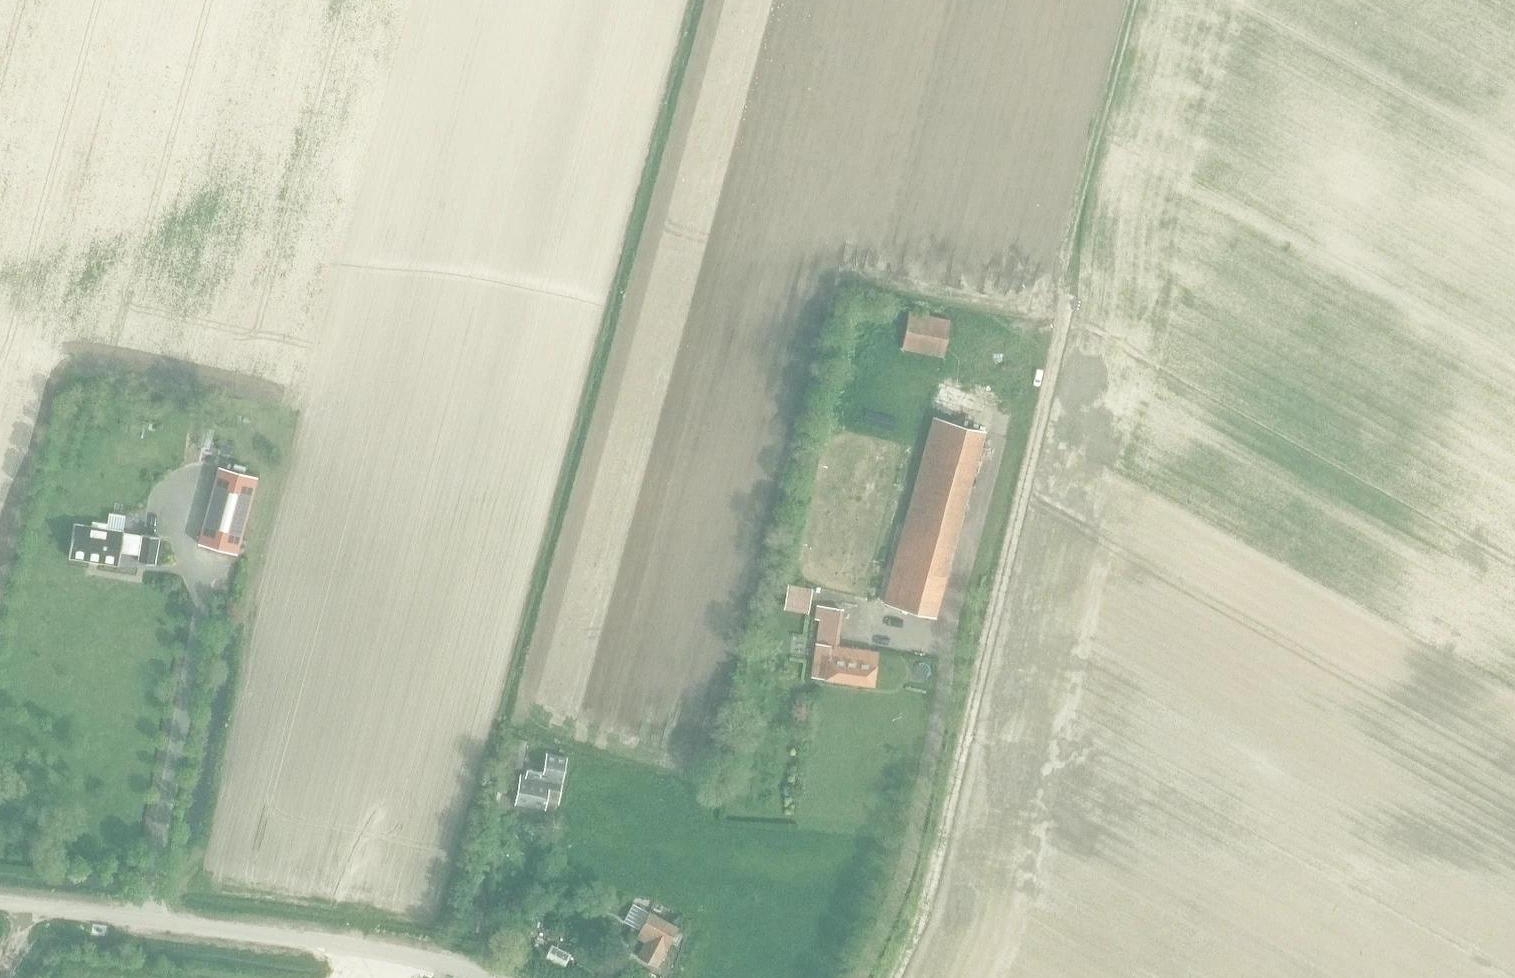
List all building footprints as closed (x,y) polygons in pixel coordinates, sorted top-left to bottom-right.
[(903,351),(945,359),(952,322),(910,314),(903,351)] [(880,601),(933,616),(982,430),(929,416),(880,601)] [(237,553),(257,476),(219,466),(198,543),(237,553)] [(155,565),(159,536),(143,534),(142,536),(122,533),(122,531),(105,529),(106,524),(93,522),(92,526),(74,524),(68,557),(119,565),(121,550),(139,553),(138,562),(155,565)] [(787,609),(809,612),(812,587),(790,584),(787,609)] [(821,679),(871,687),(876,648),(831,642),(836,607),(821,605),(811,674),(821,676),(821,679)] [(547,801),(559,803),(568,753),(548,749),(545,767),(528,764),(526,776),(521,775),(516,803),(546,809),(547,801)] [(665,952),(678,927),(649,911),(636,936),(645,941),(638,955),(658,966),(665,952)] [(551,944),(544,958),(564,968),(571,953),(551,944)]
